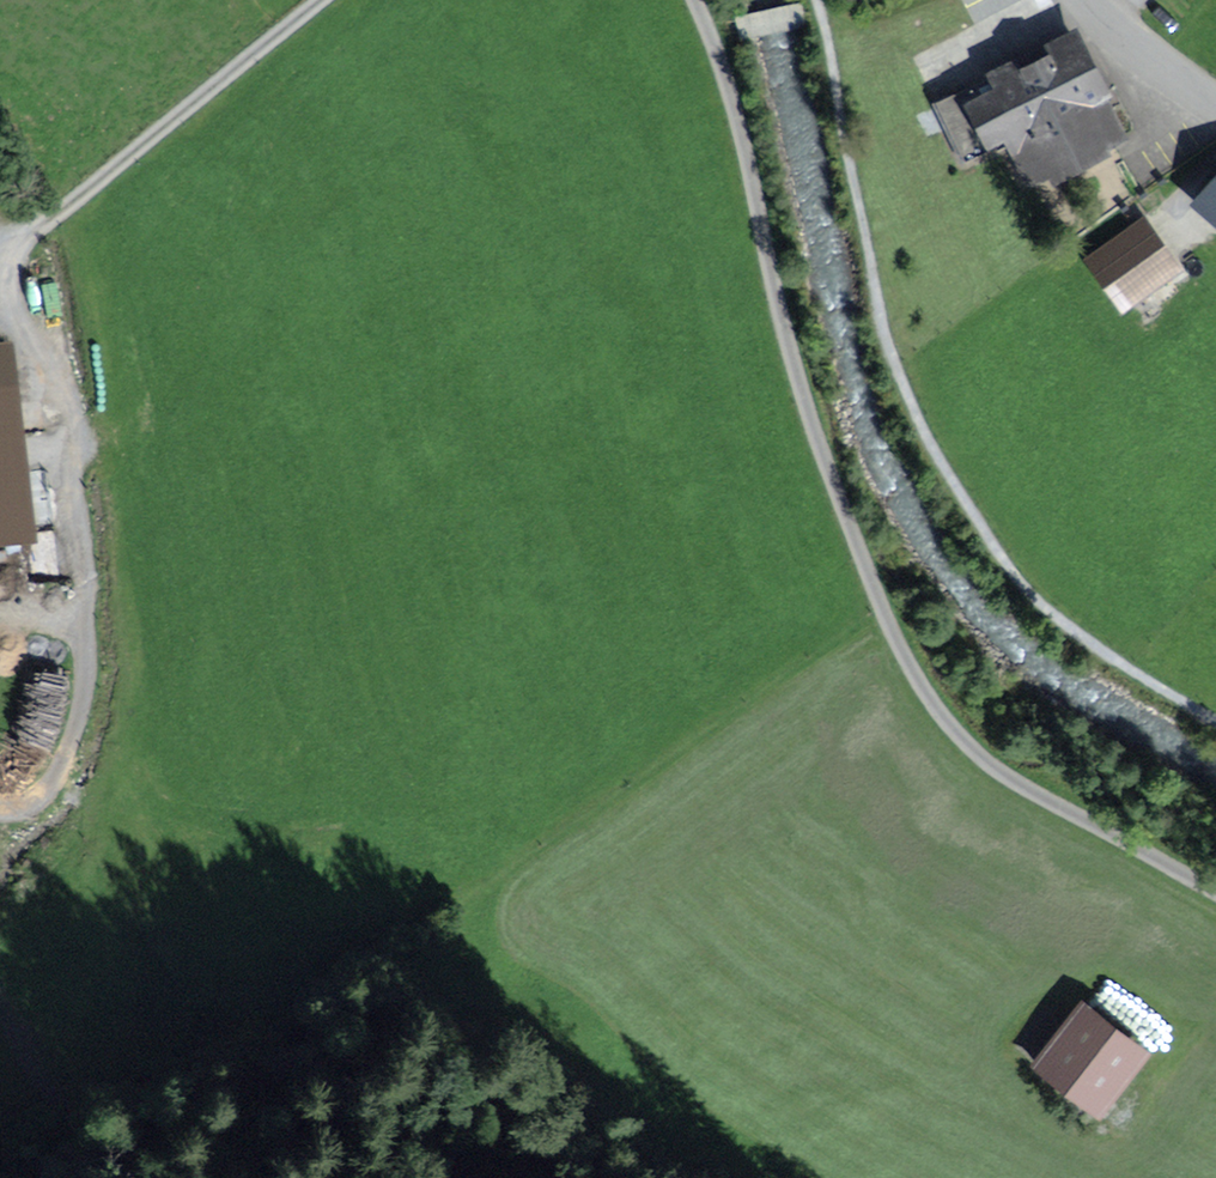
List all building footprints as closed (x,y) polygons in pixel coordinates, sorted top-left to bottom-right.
[(1049,47),(935,104),(963,161),(1010,138),(1028,174),(1052,162),(1055,168),(1123,135),(1102,94),(1100,95),(1079,54),(1058,65),(1049,47)] [(1200,197),(1215,211),(1215,179),(1200,197)] [(1142,222),(1091,259),(1125,306),(1176,269),(1142,222)] [(0,356),(0,539),(29,535),(8,355),(0,356)] [(1085,1013),(1041,1069),(1093,1109),(1137,1053),(1085,1013)]
